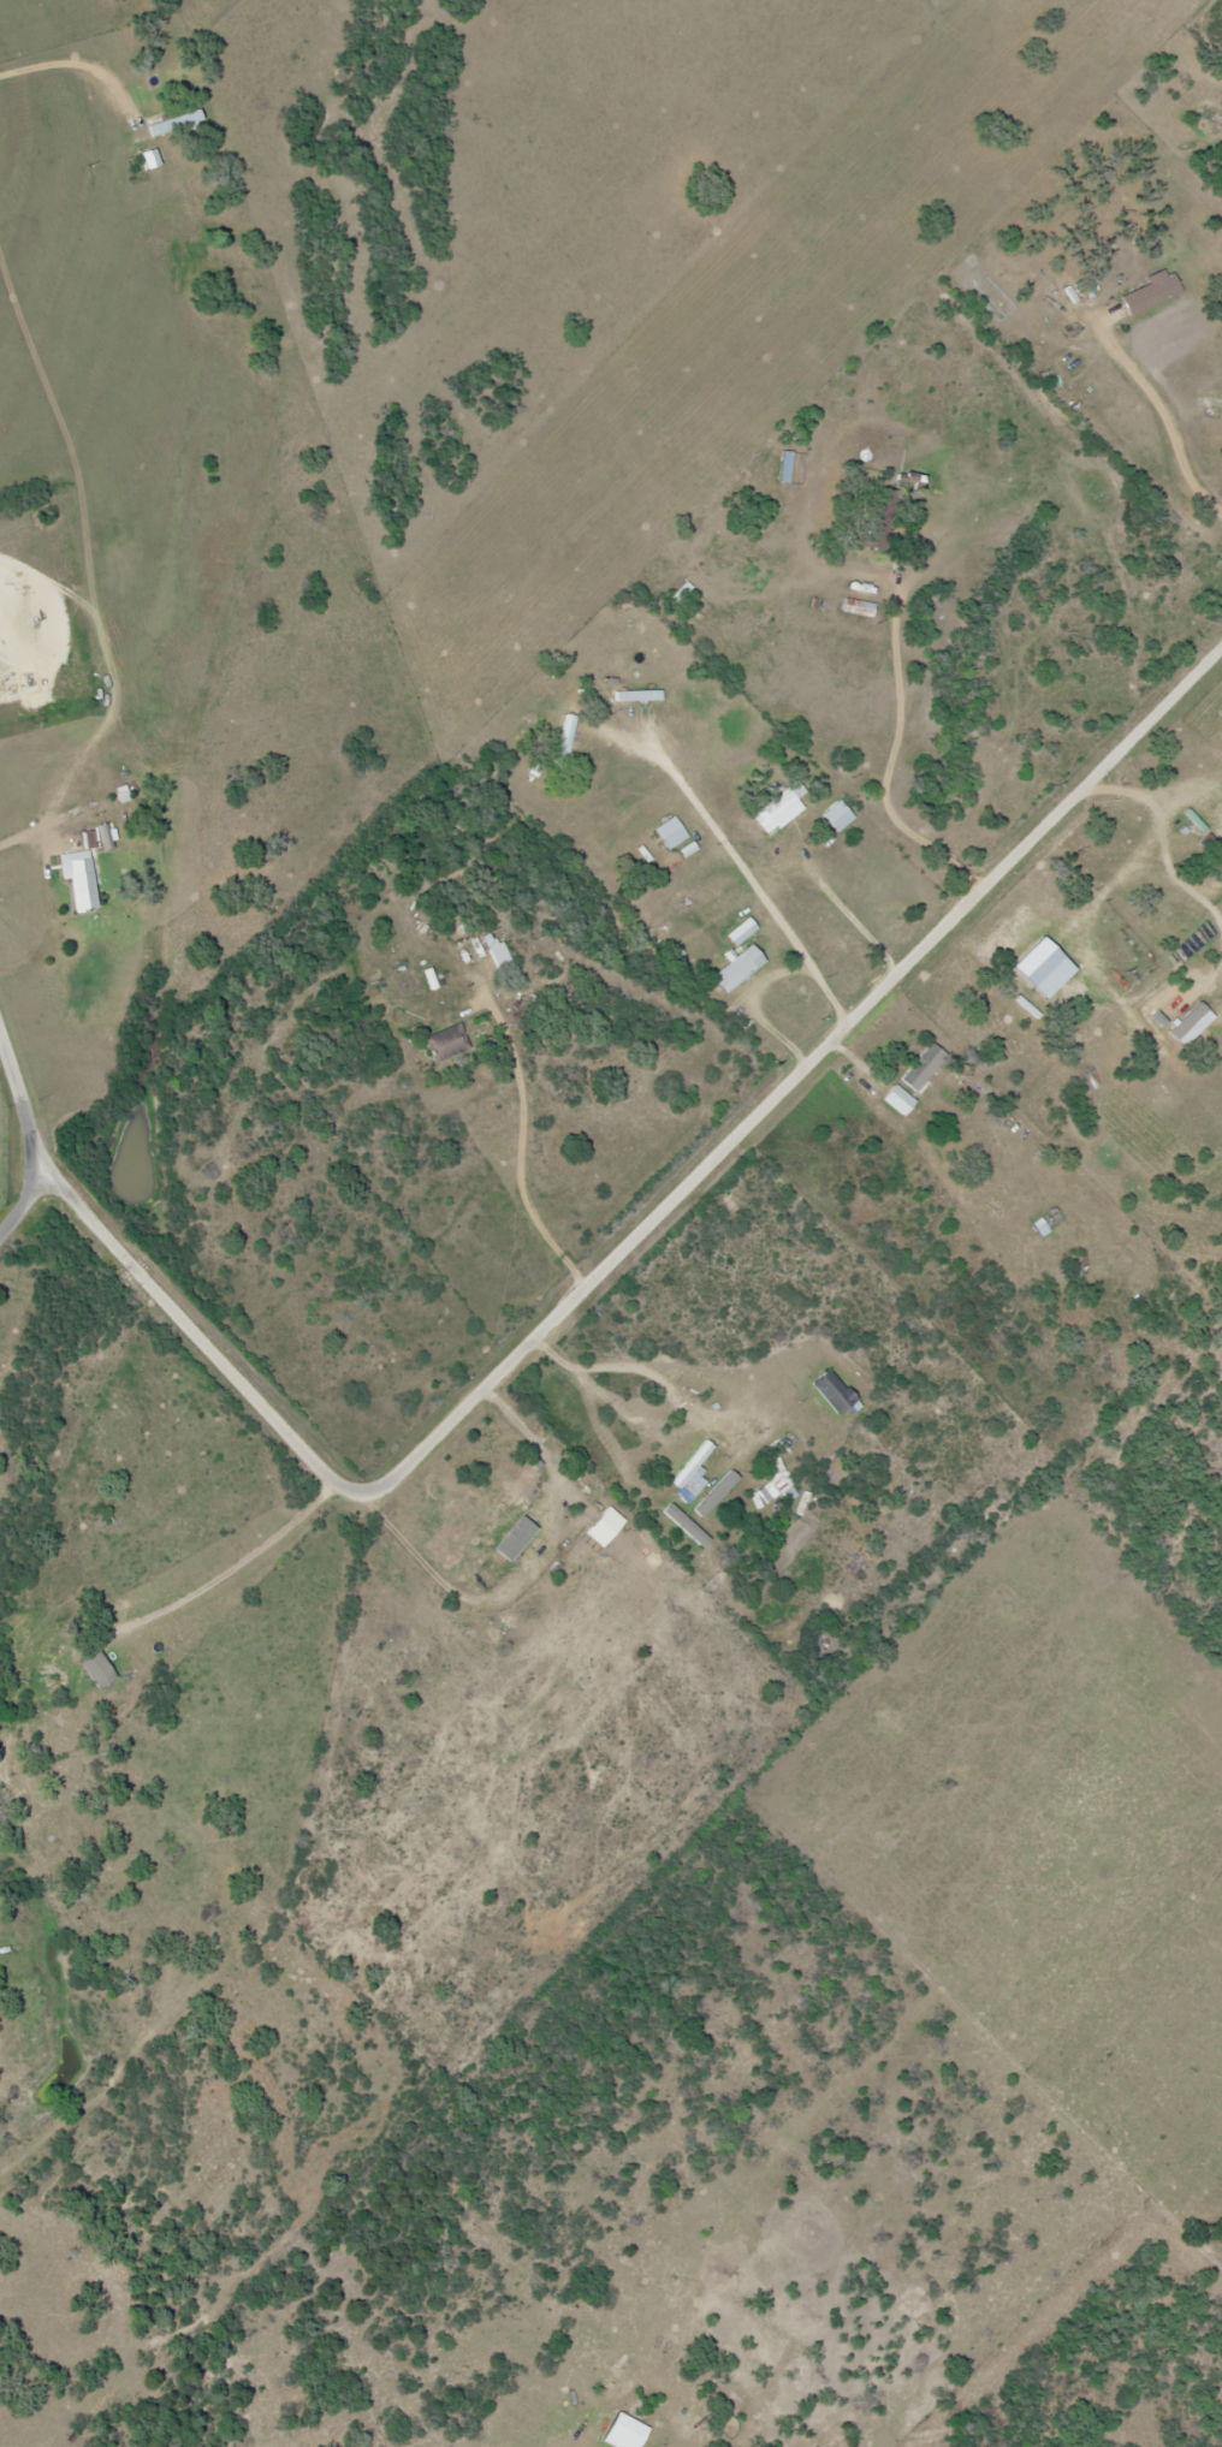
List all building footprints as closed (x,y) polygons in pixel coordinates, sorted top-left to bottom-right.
[(201,126),(199,111),(145,121),(148,136),(201,126)] [(140,153),(146,168),(159,163),(153,148),(140,153)] [(1179,292),(1168,266),(1143,277),(1146,283),(1117,296),(1125,315),(1179,292)] [(792,451),(781,450),(777,480),(788,481),(792,451)] [(897,492),(874,485),(858,534),(881,541),(897,492)] [(841,613),(871,614),(871,600),(841,599),(841,613)] [(659,690),(612,690),(612,701),(659,701),(659,690)] [(579,716),(565,712),(553,756),(567,760),(579,716)] [(748,813),(765,836),(804,807),(788,785),(748,813)] [(820,815),(836,832),(853,816),(837,799),(820,815)] [(652,828),(666,850),(686,838),(673,816),(652,828)] [(97,908),(88,832),(69,834),(71,852),(57,853),(60,880),(67,879),(71,912),(97,908)] [(511,972),(500,930),(482,935),(494,977),(511,972)] [(719,965),(733,983),(760,962),(747,944),(719,965)] [(423,1035),(431,1060),(468,1048),(460,1023),(423,1035)] [(918,1095),(949,1057),(929,1041),(898,1078),(918,1095)] [(914,1099),(892,1082),(880,1098),(901,1115),(914,1099)] [(1062,1218),(1051,1206),(1029,1224),(1040,1236),(1062,1218)] [(808,1382),(834,1415),(853,1400),(826,1367),(808,1382)] [(717,1448),(705,1438),(669,1481),(690,1498),(705,1481),(696,1474),(717,1448)] [(766,1473),(780,1500),(792,1494),(779,1466),(766,1473)]
